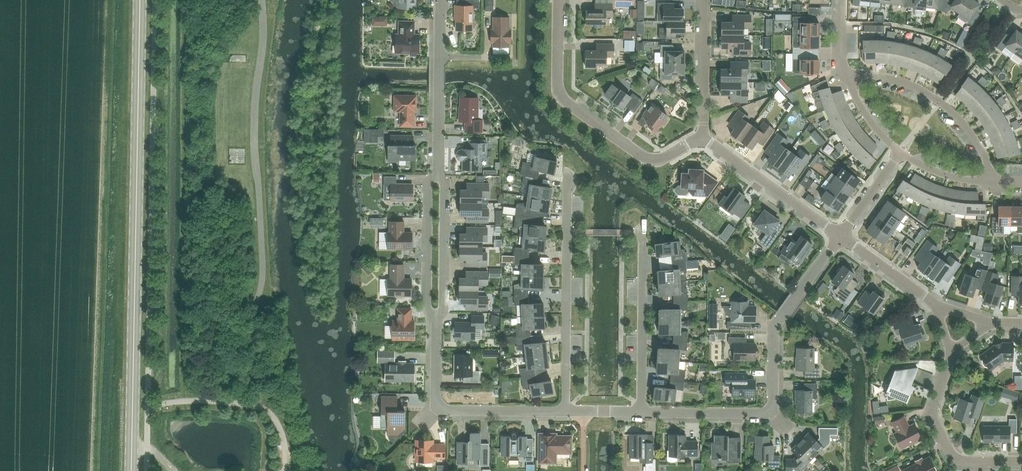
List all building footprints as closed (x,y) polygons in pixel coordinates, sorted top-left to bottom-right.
[(463,5),(455,5),(455,15),(456,15),(456,30),(472,31),(472,8),(479,8),(479,0),(463,0),(463,5)] [(485,11),(493,11),(494,0),(485,0),(485,11)] [(926,0),(909,0),(908,7),(914,8),(914,9),(925,10),(926,6),(926,0)] [(945,0),(926,0),(926,6),(936,7),(936,10),(941,10),(945,0)] [(968,0),(955,0),(953,3),(948,0),(945,0),(941,10),(946,14),(951,7),(959,13),(968,0)] [(959,13),(968,19),(966,21),(972,25),(979,15),(974,11),(979,4),(973,0),(968,0),(959,13)] [(682,21),(682,20),(683,9),(674,9),(674,3),(657,2),(657,21),(666,21),(682,21)] [(612,16),(612,4),(595,4),(595,10),(586,10),(586,23),(593,24),(593,25),(593,26),(594,26),(594,27),(595,27),(596,28),(597,28),(598,28),(599,27),(600,27),(600,26),(601,25),(601,24),(605,24),(605,16),(612,16)] [(721,35),(743,35),(743,28),(750,28),(750,15),(732,15),(732,22),(721,22),(721,35)] [(491,35),(491,43),(493,43),(493,47),(508,47),(508,43),(511,43),(511,30),(509,30),(509,17),(493,17),(493,35),(491,35)] [(793,35),(819,35),(819,23),(808,23),(808,17),(793,17),(793,35)] [(682,21),(666,21),(666,28),(659,27),(659,39),(675,39),(676,33),(684,33),(684,20),(682,20),(682,21)] [(396,34),(395,53),(410,53),(410,56),(416,56),(416,53),(419,53),(419,35),(414,34),(414,21),(399,21),(398,34),(396,34)] [(1021,41),(1021,35),(1016,30),(1011,37),(1006,34),(996,47),(1010,57),(1014,52),(1021,41)] [(743,42),(743,35),(721,35),(721,48),(732,48),(732,55),(750,55),(750,42),(743,42)] [(819,48),(819,35),(793,35),(792,53),(807,54),(807,48),(819,48)] [(916,44),(918,38),(915,37),(913,43),(909,46),(902,44),(898,65),(908,68),(915,48),(916,44)] [(865,62),(876,62),(877,41),(863,41),(864,50),(862,50),(862,60),(864,60),(865,62)] [(887,63),(890,42),(877,41),(876,62),(887,63)] [(1014,52),(1021,58),(1021,41),(1014,52)] [(898,65),(902,44),(890,42),(887,63),(898,65)] [(613,44),(604,44),(597,44),(597,51),(586,51),(585,67),(596,67),(596,64),(606,64),(606,57),(613,57),(613,44)] [(664,63),(684,63),(684,51),(673,51),(673,45),(660,45),(660,56),(665,57),(664,63)] [(927,52),(923,51),(915,48),(908,68),(919,72),(927,52)] [(928,77),(939,58),(927,52),(919,72),(928,77)] [(807,60),(807,54),(792,53),(792,71),(794,73),(805,73),(805,75),(812,75),(812,73),(818,73),(819,60),(807,60)] [(939,58),(928,77),(938,83),(951,65),(939,58)] [(721,69),(721,82),(747,82),(747,62),(731,62),(731,69),(721,69)] [(684,75),(684,63),(664,63),(664,69),(660,69),(660,79),(661,80),(672,81),(672,74),(684,75)] [(964,102),(978,86),(968,78),(955,95),(964,102)] [(841,90),(830,93),(826,79),(810,86),(818,112),(825,109),(845,101),(841,90)] [(747,102),(747,82),(721,82),(721,95),(730,95),(730,101),(747,102)] [(785,98),(791,93),(783,82),(777,86),(785,98)] [(612,100),(622,108),(624,105),(634,112),(642,100),(632,93),(630,96),(620,89),(619,89),(612,84),(605,95),(612,100)] [(972,110),(987,96),(978,86),(964,102),(972,110)] [(781,107),(787,100),(778,91),(772,98),(781,107)] [(998,104),(1004,99),(1007,96),(1005,93),(996,101),(998,104)] [(400,126),(414,127),(414,112),(416,112),(416,96),(394,95),(394,111),(400,111),(400,126)] [(979,118),(996,106),(987,96),(972,110),(979,118)] [(459,113),(459,122),(465,122),(465,132),(482,132),(482,120),(478,120),(478,108),(480,108),(481,107),(481,102),(480,101),(478,101),(478,99),(469,99),(469,98),(460,97),(460,107),(461,107),(461,113),(459,113)] [(830,121),(849,111),(845,101),(825,109),(830,121)] [(789,114),(794,109),(788,103),(783,109),(789,114)] [(651,104),(643,115),(648,119),(646,121),(650,124),(648,127),(655,132),(661,124),(663,125),(668,120),(665,118),(667,115),(651,104)] [(985,127),(1003,116),(996,106),(979,118),(985,127)] [(741,141),(752,126),(746,121),(749,117),(739,110),(728,124),(734,128),(730,134),(741,141)] [(837,132),(855,121),(849,111),(830,121),(837,132)] [(990,137),(1009,128),(1003,116),(985,127),(990,137)] [(1018,123),(1021,121),(1021,120),(1021,117),(1010,123),(1012,126),(1018,123)] [(844,143),(861,130),(855,121),(837,132),(844,143)] [(752,126),(741,141),(751,149),(757,141),(763,145),(774,129),(764,122),(758,130),(752,126)] [(994,147),(1014,140),(1009,128),(990,137),(994,147)] [(376,142),(376,136),(384,136),(384,129),(370,129),(370,142),(376,142)] [(853,153),(868,138),(861,130),(844,143),(853,153)] [(778,167),(790,151),(783,147),(788,141),(778,134),(764,152),(770,156),(767,160),(773,164),(774,163),(778,167)] [(388,145),(388,162),(398,162),(398,160),(415,160),(416,152),(414,149),(413,149),(413,136),(390,135),(390,145),(388,145)] [(868,138),(853,153),(862,162),(857,167),(863,172),(874,159),(869,155),(877,146),(868,138)] [(511,146),(521,150),(524,143),(513,139),(511,146)] [(460,160),(461,160),(462,160),(462,170),(478,170),(479,153),(486,153),(486,140),(471,140),(471,149),(463,149),(463,150),(461,150),(460,150),(459,151),(458,151),(458,152),(457,152),(457,153),(457,154),(456,155),(457,156),(457,157),(457,158),(458,159),(459,160),(460,160)] [(1014,140),(994,147),(998,158),(1004,157),(1004,158),(1009,157),(1009,156),(1019,153),(1014,140)] [(790,151),(778,167),(783,170),(783,171),(788,175),(791,171),(797,175),(810,157),(800,150),(796,156),(790,151)] [(522,162),(520,174),(524,175),(538,178),(539,170),(552,173),(552,171),(554,172),(557,159),(547,157),(547,159),(536,157),(534,164),(522,162)] [(837,176),(853,188),(859,180),(842,168),(837,176)] [(682,173),(681,187),(689,187),(688,190),(693,195),(707,196),(717,182),(708,175),(703,181),(702,181),(703,170),(689,169),(689,174),(682,173)] [(914,199),(924,180),(914,174),(908,184),(903,180),(894,195),(900,199),(903,193),(914,199)] [(524,175),(522,184),(530,185),(528,196),(549,200),(551,189),(549,189),(549,187),(536,185),(538,178),(524,175)] [(384,176),(384,185),(391,185),(391,201),(412,201),(412,184),(396,184),(396,176),(384,176)] [(808,178),(805,176),(799,183),(807,189),(813,181),(808,178)] [(848,195),(853,188),(837,176),(831,183),(848,195)] [(926,204),(934,184),(924,180),(914,199),(926,204)] [(460,203),(481,203),(481,197),(488,197),(488,184),(467,183),(467,190),(460,190),(460,203)] [(843,203),(848,195),(831,183),(826,191),(843,203)] [(939,208),(945,188),(934,184),(926,204),(939,208)] [(724,196),(718,204),(732,213),(733,212),(741,218),(750,205),(742,199),(745,195),(734,188),(727,197),(724,196)] [(951,211),(955,190),(945,188),(939,208),(951,211)] [(964,213),(966,192),(955,190),(951,211),(964,213)] [(837,210),(843,203),(826,191),(821,198),(837,210)] [(966,192),(964,213),(977,214),(977,221),(984,221),(984,204),(978,204),(978,192),(966,192)] [(517,203),(515,215),(532,217),(533,209),(545,211),(546,209),(548,210),(549,200),(528,196),(526,196),(525,202),(517,203)] [(882,209),(899,221),(904,213),(888,201),(882,209)] [(481,209),(481,203),(460,203),(460,215),(466,215),(466,222),(488,222),(488,209),(481,209)] [(925,207),(921,206),(917,218),(920,220),(925,207)] [(1010,225),(1010,206),(998,206),(998,217),(992,217),(992,232),(1004,232),(1004,225),(1010,225)] [(1010,206),(1010,225),(1017,225),(1017,232),(1021,232),(1021,206),(1010,206)] [(929,209),(925,207),(920,220),(923,223),(929,209)] [(894,228),(899,221),(882,209),(877,216),(894,228)] [(772,230),(779,221),(764,210),(758,219),(756,218),(752,224),(758,228),(759,227),(768,234),(761,244),(768,248),(778,235),(772,230)] [(515,215),(514,227),(520,229),(519,236),(524,237),(524,236),(545,238),(546,227),(544,227),(544,225),(531,224),(532,217),(515,215)] [(888,235),(894,228),(877,216),(872,223),(888,235)] [(412,249),(412,232),(403,232),(404,222),(389,221),(389,232),(388,232),(388,249),(412,249)] [(883,243),(888,235),(872,223),(866,231),(883,243)] [(460,247),(482,247),(482,241),(487,241),(487,228),(466,227),(466,234),(460,234),(460,247)] [(923,238),(921,236),(918,234),(914,240),(919,244),(923,238)] [(515,247),(515,256),(529,256),(529,249),(542,250),(542,248),(544,248),(545,238),(524,236),(524,237),(523,248),(515,247)] [(789,241),(781,252),(790,259),(794,254),(801,259),(804,254),(806,255),(810,250),(808,249),(812,244),(801,236),(794,245),(789,241)] [(671,262),(685,261),(684,249),(676,248),(675,241),(664,242),(664,240),(654,241),(655,254),(657,254),(658,256),(671,254),(671,262)] [(928,275),(939,258),(933,254),(938,248),(927,241),(915,258),(920,262),(917,267),(922,270),(920,272),(925,275),(926,274),(928,275)] [(482,253),(482,247),(460,247),(459,259),(466,259),(466,266),(486,266),(487,253),(482,253)] [(907,247),(903,252),(908,256),(912,250),(907,247)] [(528,264),(529,256),(515,256),(514,264),(522,264),(522,276),(543,276),(543,266),(541,266),(541,264),(528,264)] [(939,258),(928,275),(929,276),(928,278),(932,281),(933,279),(938,282),(942,277),(947,281),(960,264),(950,257),(945,263),(939,258)] [(686,272),(686,269),(685,261),(671,262),(672,269),(659,270),(659,272),(657,272),(657,282),(684,281),(686,281),(686,272)] [(387,295),(411,296),(411,279),(403,279),(403,265),(391,264),(390,279),(388,279),(387,295)] [(367,265),(361,270),(366,277),(373,272),(367,265)] [(838,273),(832,281),(838,286),(834,292),(838,295),(837,297),(844,302),(853,289),(846,284),(854,274),(843,266),(842,268),(840,268),(837,271),(838,273)] [(981,289),(987,271),(975,267),(972,276),(965,274),(959,292),(972,296),(975,287),(981,289)] [(987,271),(981,289),(987,291),(984,300),(996,304),(1002,286),(995,284),(998,274),(987,271)] [(459,291),(478,291),(478,285),(487,285),(488,272),(466,272),(466,278),(459,278),(459,291)] [(543,287),(543,276),(522,276),(522,283),(514,284),(514,296),(528,296),(528,289),(541,289),(541,287),(543,287)] [(1012,276),(1012,295),(1018,295),(1018,304),(1021,304),(1021,276),(1012,276)] [(687,301),(687,293),(687,288),(685,288),(684,281),(657,282),(658,293),(660,293),(660,295),(673,294),(673,301),(687,301)] [(866,291),(858,302),(873,312),(885,296),(878,291),(877,293),(873,290),(871,294),(866,291)] [(478,296),(478,291),(459,291),(459,303),(466,303),(465,310),(487,310),(487,297),(478,296)] [(523,316),(544,315),(543,305),(541,305),(541,303),(528,304),(528,296),(514,296),(514,305),(522,305),(523,316)] [(730,317),(732,318),(732,321),(727,321),(727,329),(750,329),(750,322),(755,322),(755,306),(748,306),(748,302),(743,301),(740,298),(736,301),(732,301),(732,306),(723,306),(723,307),(724,309),(724,310),(725,312),(726,313),(727,315),(728,316),(730,317)] [(658,321),(679,321),(680,310),(688,310),(687,301),(673,301),(673,309),(660,309),(660,311),(658,311),(658,321)] [(392,320),(392,339),(414,340),(414,321),(411,321),(411,309),(398,308),(398,320),(392,320)] [(843,322),(854,330),(860,322),(848,314),(843,322)] [(516,337),(530,336),(530,328),(542,327),(542,326),(545,325),(544,315),(523,316),(523,323),(515,325),(516,337)] [(455,323),(455,339),(462,339),(463,341),(468,341),(469,339),(475,339),(475,331),(477,329),(483,329),(484,316),(471,316),(471,323),(455,323)] [(911,318),(893,324),(896,334),(900,333),(904,344),(907,344),(908,347),(916,345),(915,341),(925,337),(922,328),(919,329),(918,324),(914,325),(911,318)] [(679,333),(679,321),(658,321),(658,332),(660,332),(660,333),(673,334),(673,341),(687,342),(687,333),(679,333)] [(700,334),(702,326),(692,323),(690,332),(700,334)] [(526,356),(547,354),(546,343),(544,343),(544,342),(531,343),(530,336),(516,337),(517,345),(517,348),(525,349),(526,356)] [(734,344),(733,360),(755,360),(755,343),(740,343),(740,337),(728,337),(728,344),(734,344)] [(687,350),(687,342),(673,341),(672,349),(660,348),(659,350),(657,349),(656,360),(678,361),(679,350),(687,350)] [(994,346),(980,356),(982,360),(983,363),(985,365),(987,366),(990,370),(1003,361),(1012,361),(1013,343),(1002,343),(1002,344),(1000,344),(996,345),(994,346)] [(796,362),(796,370),(805,370),(805,377),(819,378),(819,368),(814,368),(814,348),(797,348),(797,357),(797,362),(796,362)] [(378,352),(378,361),(393,361),(393,352),(378,352)] [(521,377),(535,375),(534,368),(547,366),(546,364),(549,364),(547,354),(526,356),(528,368),(520,369),(521,377)] [(472,355),(454,355),(454,376),(463,376),(463,382),(479,382),(479,371),(472,371),(472,355)] [(677,368),(678,361),(656,360),(656,370),(658,370),(658,372),(671,373),(670,381),(684,382),(685,371),(677,368)] [(388,364),(388,380),(390,380),(391,381),(395,381),(397,380),(413,380),(413,365),(388,364)] [(889,384),(885,385),(886,392),(885,394),(886,394),(887,400),(897,399),(906,402),(910,392),(912,393),(914,388),(912,387),(912,386),(910,385),(917,367),(895,371),(889,384)] [(754,396),(754,380),(746,380),(746,373),(725,373),(725,386),(732,386),(732,396),(754,396)] [(535,375),(521,377),(523,389),(531,389),(532,396),(544,394),(544,396),(554,394),(551,381),(549,382),(549,380),(536,382),(535,375)] [(683,391),(684,382),(670,381),(669,388),(656,386),(656,388),(654,388),(652,401),(662,402),(662,400),(673,401),(675,389),(683,391)] [(795,390),(795,400),(796,400),(796,412),(799,412),(799,414),(800,415),(805,415),(807,414),(807,412),(811,412),(811,399),(816,399),(817,384),(804,383),(804,390),(795,390)] [(381,396),(381,428),(387,428),(387,434),(388,434),(388,438),(393,443),(406,430),(405,428),(405,411),(397,411),(397,396),(381,396)] [(954,406),(953,410),(954,412),(956,412),(954,418),(968,423),(970,416),(977,418),(983,399),(973,396),(972,399),(968,398),(966,399),(966,401),(960,399),(958,405),(956,405),(954,406)] [(903,416),(892,422),(897,432),(894,434),(901,448),(921,438),(913,424),(908,426),(903,416)] [(983,426),(983,442),(993,442),(993,441),(999,441),(999,442),(1009,442),(1009,433),(1016,433),(1016,419),(1009,419),(1009,426),(983,426)] [(800,441),(814,456),(822,448),(823,449),(830,443),(830,435),(837,435),(837,428),(818,428),(818,435),(821,435),(821,439),(818,443),(808,433),(800,441)] [(479,464),(488,464),(488,443),(480,443),(480,433),(470,433),(470,442),(457,442),(457,463),(467,463),(467,459),(479,459),(479,464)] [(516,439),(516,436),(516,435),(516,434),(515,434),(514,433),(513,433),(513,434),(512,434),(512,435),(511,435),(511,436),(511,439),(509,438),(509,436),(502,436),(501,455),(509,456),(509,459),(518,459),(518,456),(525,456),(525,461),(532,461),(533,439),(526,439),(526,436),(518,436),(518,439),(516,439)] [(539,434),(538,463),(556,463),(556,453),(571,453),(571,436),(556,436),(556,434),(539,434)] [(630,457),(640,457),(640,462),(646,462),(646,470),(655,470),(655,460),(653,460),(653,443),(646,443),(646,435),(630,435),(630,457)] [(677,456),(685,456),(697,456),(697,441),(689,441),(689,443),(685,443),(685,435),(669,435),(669,451),(668,451),(667,460),(670,462),(674,462),(677,460),(677,456)] [(725,436),(724,436),(715,435),(714,443),(712,443),(712,458),(726,459),(726,461),(740,461),(740,438),(731,438),(727,438),(727,437),(726,436),(725,436)] [(768,436),(756,436),(756,450),(755,450),(755,458),(756,458),(756,459),(768,460),(768,467),(780,467),(780,455),(773,455),(773,445),(768,445),(768,436)] [(414,449),(414,454),(416,455),(416,461),(432,462),(432,457),(444,457),(444,445),(436,445),(432,445),(432,440),(416,440),(416,448),(414,449)] [(814,456),(800,441),(791,450),(801,459),(797,463),(793,463),(793,460),(786,460),(786,470),(801,470),(807,465),(806,464),(814,456)] [(904,470),(935,470),(929,458),(904,470)]
